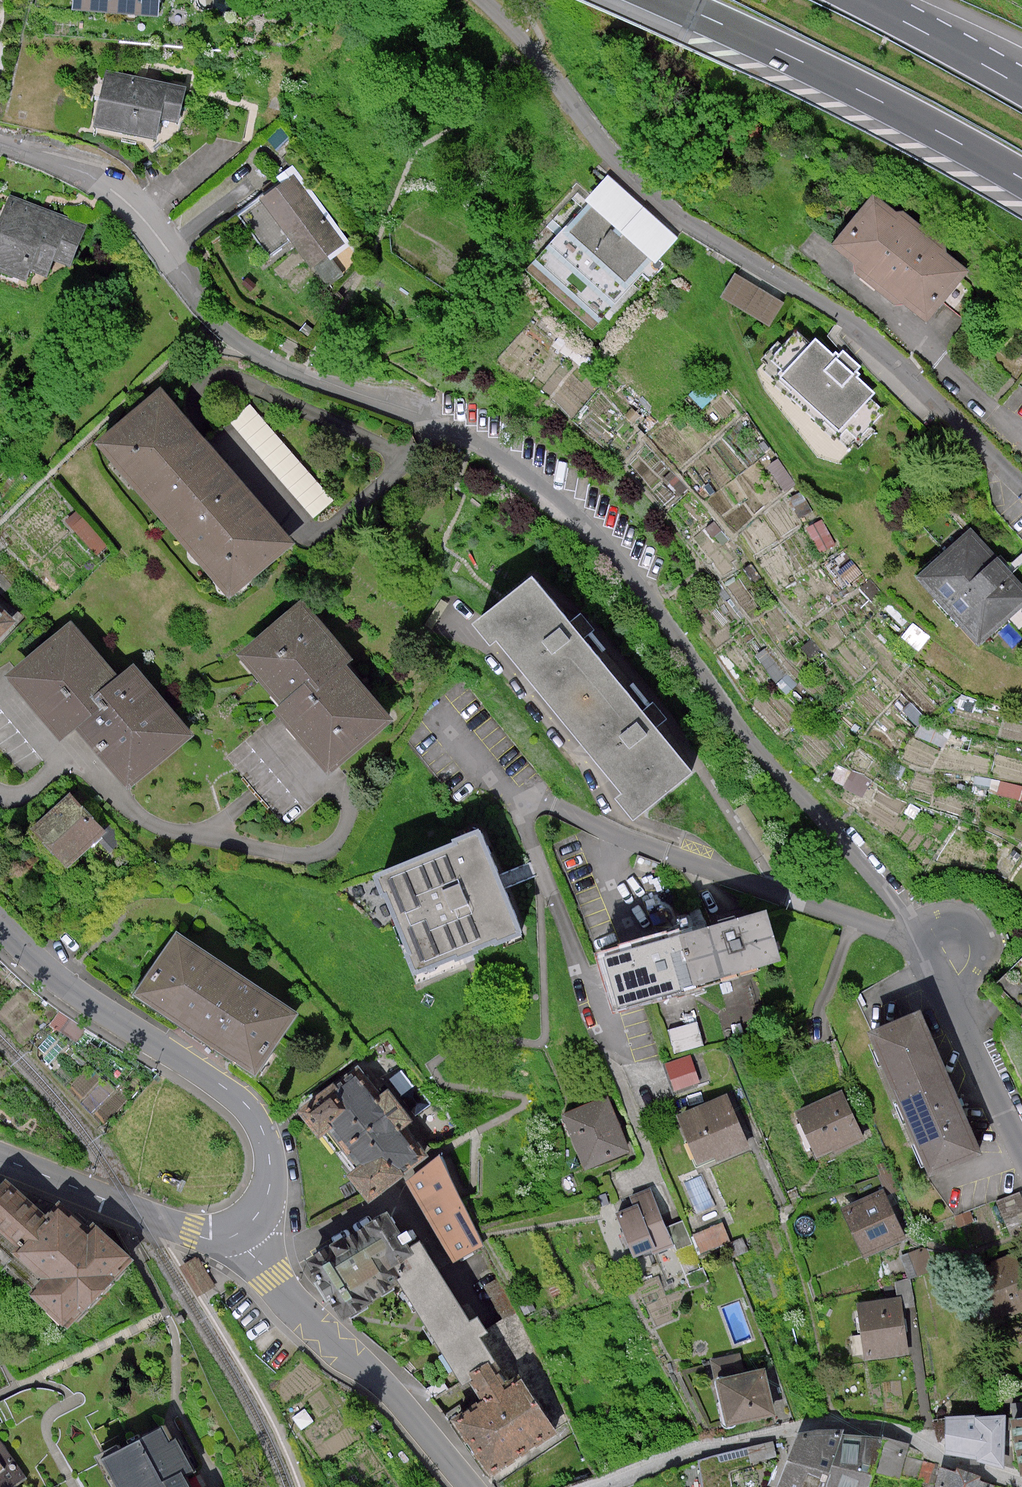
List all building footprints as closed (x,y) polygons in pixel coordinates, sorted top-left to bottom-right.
[(81,9),(165,17),(167,0),(82,0),(81,9)] [(192,88),(110,72),(99,130),(164,143),(169,121),(185,124),(192,88)] [(303,173),(240,219),(268,258),(296,237),(322,272),(357,246),(303,173)] [(693,240),(615,177),(599,196),(583,182),(532,244),(546,255),(533,272),(602,327),(644,275),(656,285),(693,240)] [(878,192),(840,242),(862,259),(860,268),(903,302),(912,299),(936,317),(974,265),(952,249),(953,243),(910,208),(900,209),(878,192)] [(0,212),(0,274),(31,284),(34,275),(48,275),(55,255),(71,260),(83,224),(5,198),(0,212)] [(721,295),(773,323),(787,297),(735,270),(721,295)] [(780,370),(812,338),(799,326),(768,358),(780,370)] [(815,343),(783,379),(843,431),(875,395),(815,343)] [(158,391),(95,446),(232,602),(295,548),(158,391)] [(287,479),(314,513),(331,499),(299,459),(282,472),(287,479)] [(918,577),(979,643),(1021,603),(1021,588),(968,530),(918,577)] [(528,575),(472,623),(620,795),(613,801),(635,826),(698,772),(528,575)] [(298,603),(235,659),(279,708),(279,719),(333,780),(396,723),(346,667),(352,662),(298,603)] [(21,625),(0,606),(0,648),(21,625)] [(72,623),(6,679),(66,749),(86,732),(109,713),(96,699),(119,679),(72,623)] [(135,667),(119,679),(96,699),(109,713),(86,732),(133,789),(194,739),(135,667)] [(69,798),(31,835),(70,873),(107,836),(69,798)] [(476,835),(376,877),(418,978),(518,937),(476,835)] [(763,907),(600,957),(617,1011),(780,961),(763,907)] [(176,934),(132,996),(256,1082),(299,1020),(176,934)] [(920,1014),(868,1037),(932,1181),(983,1158),(920,1014)] [(378,1047),(300,1113),(374,1201),(423,1160),(402,1136),(416,1125),(412,1120),(428,1106),(378,1047)] [(673,1088),(701,1085),(697,1054),(669,1057),(673,1088)] [(840,1093),(792,1115),(815,1164),(863,1142),(840,1093)] [(729,1094),(678,1115),(699,1168),(750,1147),(729,1094)] [(610,1096),(562,1115),(586,1173),(634,1154),(610,1096)] [(441,1156),(405,1183),(454,1265),(483,1246),(441,1156)] [(0,1187),(0,1234),(14,1246),(9,1253),(38,1279),(26,1291),(69,1329),(132,1258),(97,1227),(90,1234),(59,1207),(48,1219),(6,1181),(0,1187)] [(1021,1229),(1021,1191),(1021,1189),(998,1198),(1012,1233),(1021,1229)] [(885,1192),(841,1211),(863,1262),(908,1243),(885,1192)] [(656,1197),(613,1215),(634,1262),(676,1243),(656,1197)] [(398,1217),(330,1256),(371,1312),(420,1288),(428,1259),(423,1250),(406,1222),(398,1217)] [(701,1251),(733,1237),(725,1219),(693,1233),(701,1251)] [(428,1259),(420,1288),(480,1381),(501,1367),(509,1366),(492,1339),(503,1333),(492,1314),(481,1321),(434,1243),(423,1250),(428,1259)] [(1021,1311),(1021,1252),(1020,1246),(994,1256),(996,1260),(977,1266),(998,1321),(1021,1311)] [(905,1298),(860,1306),(871,1365),(916,1357),(905,1298)] [(566,1437),(530,1382),(517,1390),(501,1367),(480,1381),(496,1405),(466,1424),(502,1479),(566,1437)] [(764,1369),(715,1380),(725,1427),(774,1417),(764,1369)] [(993,1418),(944,1419),(948,1453),(981,1461),(982,1465),(1005,1471),(1005,1421),(993,1418)] [(1011,1419),(1021,1459),(1021,1418),(1011,1419)] [(103,1459),(117,1486),(199,1486),(166,1426),(103,1459)] [(780,1483),(788,1486),(872,1486),(877,1473),(897,1478),(909,1450),(880,1441),(800,1437),(780,1483)] [(698,1459),(703,1486),(732,1486),(730,1472),(777,1458),(772,1442),(698,1459)] [(0,1444),(0,1486),(14,1486),(24,1479),(0,1444)] [(940,1465),(934,1486),(985,1486),(986,1483),(940,1465)]
